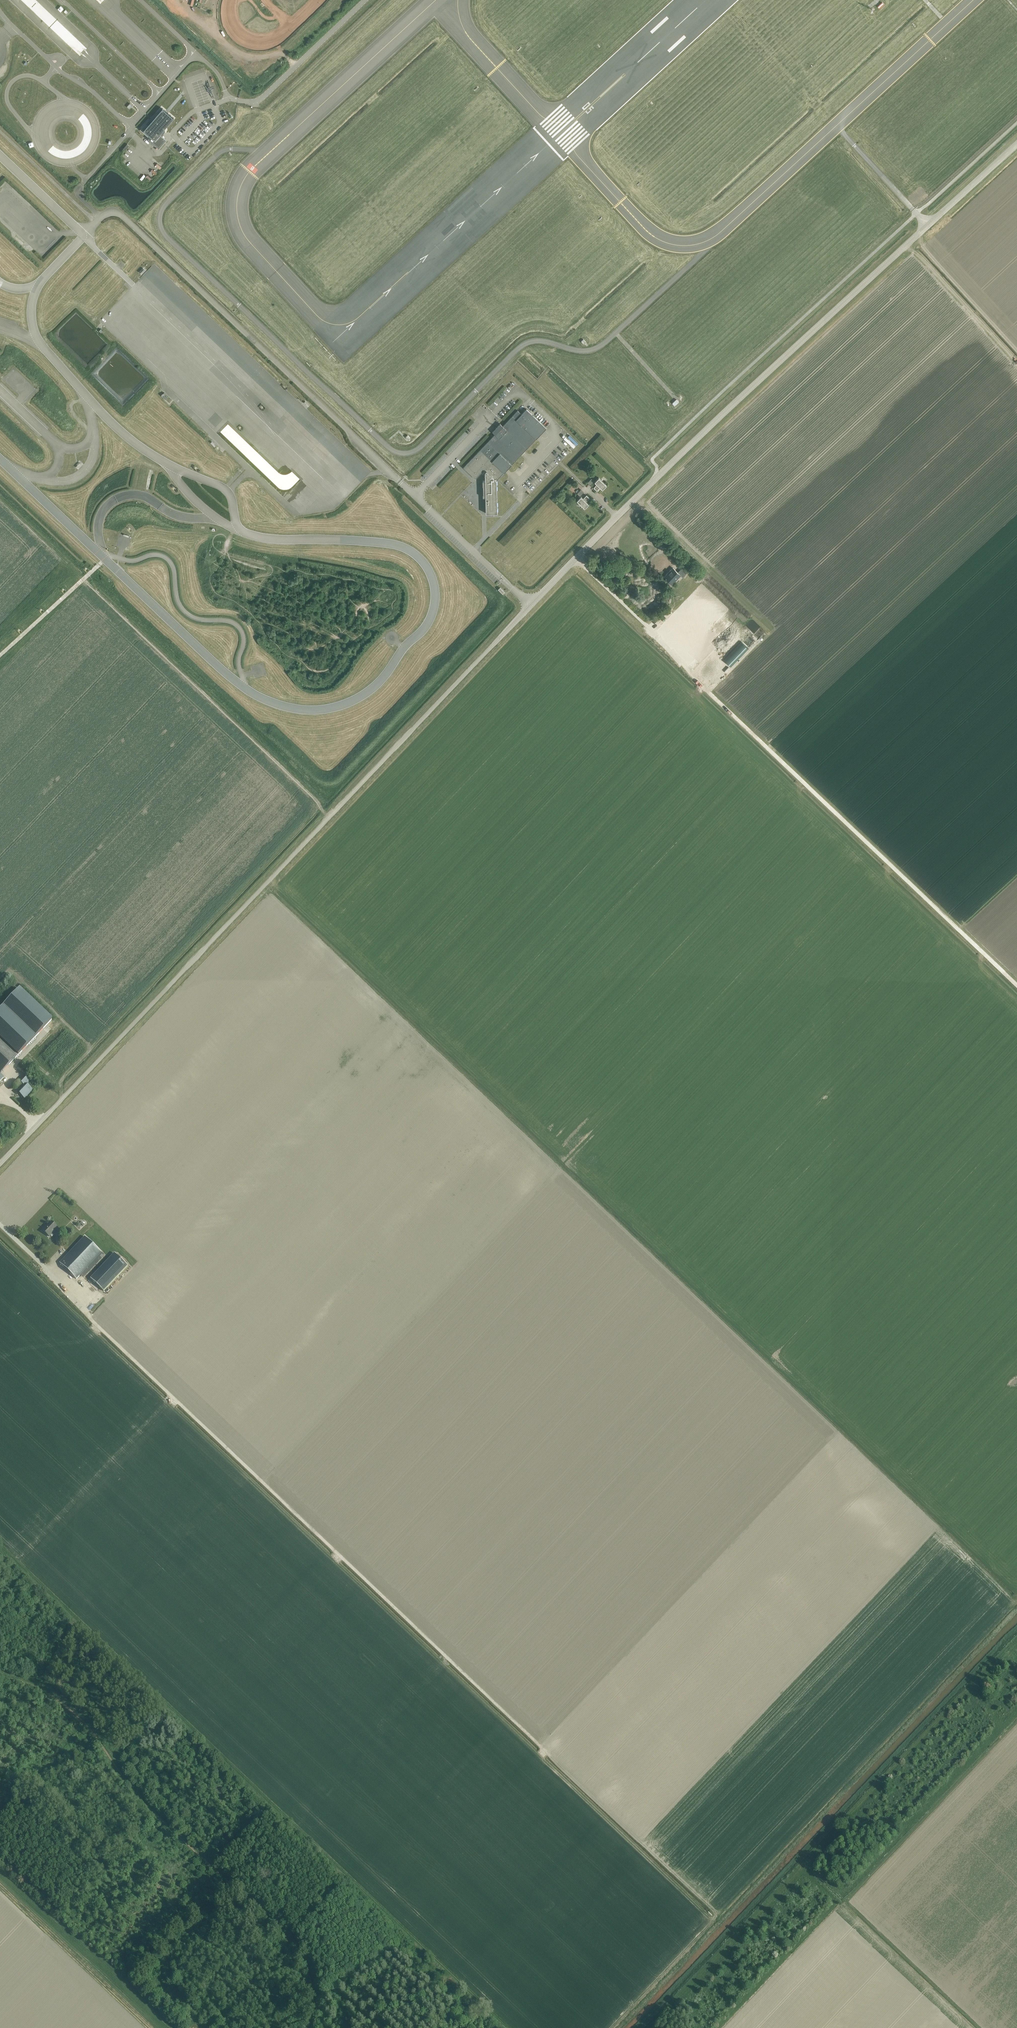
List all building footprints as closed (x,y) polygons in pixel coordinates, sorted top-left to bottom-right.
[(163,108),(144,130),(144,131),(151,136),(148,139),(159,148),(166,140),(160,134),(162,132),(163,132),(164,132),(165,132),(165,131),(165,130),(165,129),(164,129),(165,128),(174,118),(163,108)] [(153,158),(149,162),(153,166),(157,162),(153,158)] [(151,168),(148,171),(152,176),(156,173),(151,168)] [(142,267),(138,271),(142,275),(146,270),(142,267)] [(496,480),(536,438),(546,428),(522,405),(503,426),(500,423),(492,432),(495,434),(463,467),(475,479),(483,470),(485,472),(485,480),(483,480),(483,497),(485,497),(486,513),(497,513),(496,480)] [(220,432),(271,480),(279,473),(227,424),(220,432)] [(602,489),(606,485),(598,477),(594,482),(597,484),(593,487),(597,491),(600,487),(602,489)] [(576,501),(584,508),(589,504),(586,501),(589,498),(586,495),(583,498),(581,496),(576,501)] [(681,575),(683,577),(686,573),(681,568),(681,569),(678,572),(673,567),(664,577),(672,584),(681,575)] [(719,665),(725,660),(728,663),(735,656),(729,650),(717,662),(719,665)] [(19,989),(2,1006),(35,1037),(52,1020),(19,989)] [(0,1009),(0,1039),(17,1056),(35,1037),(2,1006),(0,1009)] [(3,1071),(17,1056),(0,1039),(0,1067),(3,1071)] [(30,1082),(25,1077),(20,1082),(24,1086),(18,1093),(24,1099),(33,1090),(27,1085),(30,1082)] [(51,1222),(43,1231),(50,1237),(51,1236),(52,1237),(54,1235),(53,1233),(58,1228),(51,1222)] [(85,1237),(60,1263),(76,1279),(102,1253),(85,1237)] [(90,1279),(104,1291),(128,1266),(115,1253),(90,1279)]
